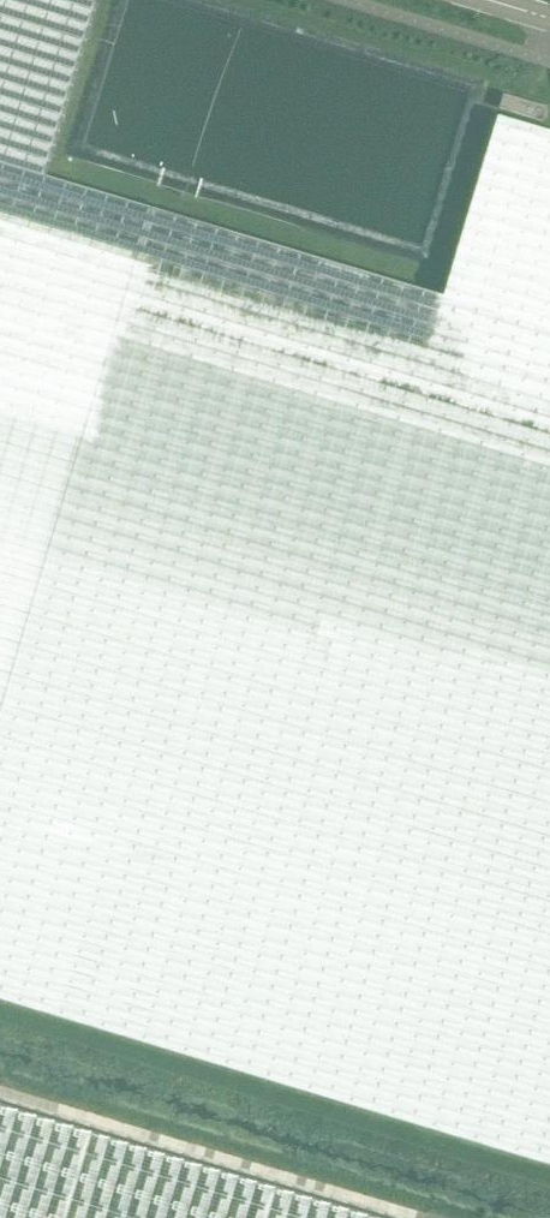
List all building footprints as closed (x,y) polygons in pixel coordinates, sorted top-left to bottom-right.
[(44,175),(97,0),(0,0),(0,999),(549,1165),(549,131),(496,115),(442,295),(44,175)] [(546,107),(503,93),(498,108),(542,121),(546,107)] [(74,1127),(0,1105),(0,1217),(376,1217),(74,1127)]
